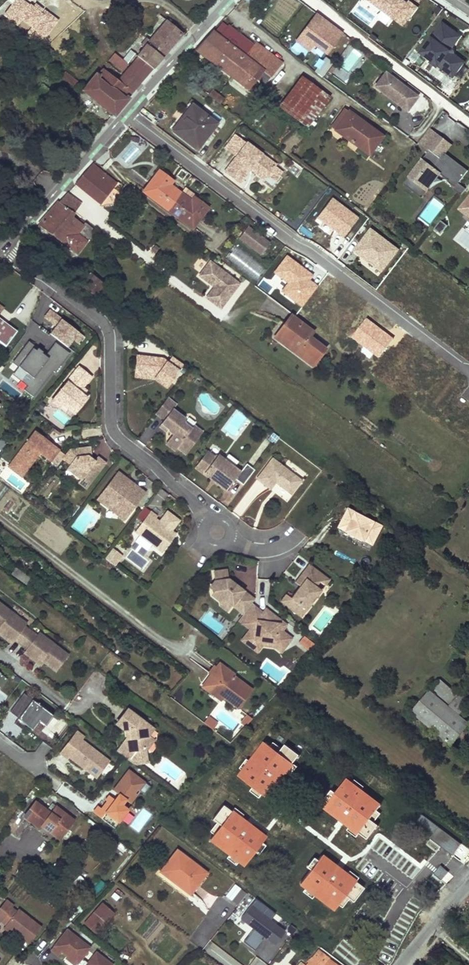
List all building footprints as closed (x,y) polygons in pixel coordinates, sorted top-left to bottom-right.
[(244,1),(254,9),(261,0),(244,0),(244,1)] [(417,10),(403,0),(363,0),(403,29),(417,10)] [(349,14),(340,7),(337,11),(346,17),(349,14)] [(342,33),(316,14),(311,21),(316,25),(305,39),(313,45),(327,55),(342,33)] [(144,49),(137,56),(152,69),(182,35),(183,34),(167,21),(150,41),(148,39),(144,43),(141,46),(144,49)] [(316,25),(311,21),(296,41),(309,51),(313,45),(305,39),(316,25)] [(256,95),(282,63),(255,42),(252,46),(244,57),(220,38),(228,28),(229,27),(222,22),(214,33),(212,32),(196,49),(256,95)] [(442,23),(420,53),(444,70),(451,60),(446,56),(445,48),(456,33),(442,23)] [(220,38),(244,57),(252,46),(228,28),(220,38)] [(461,36),(456,33),(445,48),(446,56),(451,60),(444,70),(449,74),(460,59),(450,51),(461,36)] [(296,44),(292,49),(305,61),(310,55),(296,44)] [(339,66),(352,73),(363,53),(350,46),(339,66)] [(49,56),(53,51),(49,48),(45,53),(49,56)] [(127,64),(134,55),(135,54),(130,50),(122,60),(127,64)] [(122,60),(115,54),(109,60),(122,71),(127,64),(122,60)] [(114,113),(118,109),(126,99),(135,88),(140,83),(152,69),(137,56),(118,81),(103,69),(86,91),(114,113)] [(325,58),(314,73),(323,79),(333,64),(325,58)] [(74,87),(78,82),(65,72),(61,77),(74,87)] [(406,111),(417,97),(385,73),(382,77),(388,83),(381,92),(406,111)] [(329,97),(301,77),(279,107),(307,127),(329,97)] [(382,77),(375,86),(381,92),(388,83),(382,77)] [(180,121),(184,124),(196,108),(193,105),(180,121)] [(217,124),(196,108),(184,124),(180,121),(173,131),(197,150),(217,124)] [(369,155),(382,136),(345,109),(331,128),(369,155)] [(461,195),(466,189),(459,183),(468,171),(445,153),(451,145),(440,137),(428,153),(430,155),(425,161),(423,160),(404,184),(422,198),(428,190),(424,187),(436,171),(441,174),(448,180),(448,181),(455,187),(453,189),(461,195)] [(126,169),(143,152),(131,141),(115,159),(126,169)] [(275,164),(246,142),(224,171),(236,180),(249,163),(266,176),(275,164)] [(295,175),(301,169),(292,162),(287,168),(295,175)] [(239,182),(250,168),(264,179),(266,176),(249,163),(236,180),(239,182)] [(76,184),(101,203),(116,183),(92,164),(76,184)] [(195,205),(191,202),(180,194),(169,185),(165,183),(168,178),(159,171),(143,192),(192,228),(207,208),(198,201),(195,205)] [(424,187),(428,190),(441,174),(436,171),(424,187)] [(180,194),(191,202),(194,198),(195,196),(185,188),(180,194)] [(67,193),(59,202),(74,213),(81,204),(67,193)] [(429,227),(445,204),(433,195),(417,218),(429,227)] [(460,209),(466,214),(463,217),(468,222),(468,198),(460,209)] [(74,213),(59,202),(39,225),(51,234),(56,238),(78,254),(95,230),(86,223),(84,225),(72,216),(74,213)] [(457,213),(463,217),(466,214),(460,209),(457,213)] [(447,225),(441,220),(434,229),(438,232),(440,229),(443,231),(447,225)] [(260,253),(268,243),(248,227),(240,238),(260,253)] [(235,246),(225,260),(257,281),(266,267),(235,246)] [(220,308),(239,283),(209,261),(199,275),(211,284),(214,281),(217,283),(206,297),(220,308)] [(113,292),(109,289),(101,300),(104,303),(113,292)] [(48,312),(43,320),(55,327),(50,337),(75,352),(86,335),(48,312)] [(280,341),(313,366),(326,349),(310,337),(314,331),(292,314),(285,324),(290,328),(280,341)] [(5,347),(17,332),(0,320),(0,343),(5,347)] [(280,341),(290,328),(285,324),(275,337),(280,341)] [(70,354),(55,343),(46,356),(28,343),(12,363),(18,368),(11,378),(37,398),(70,354)] [(137,355),(135,376),(156,378),(156,376),(159,376),(169,384),(171,381),(179,371),(184,364),(173,356),(168,362),(164,358),(137,355)] [(79,392),(82,387),(91,377),(80,367),(51,401),(59,407),(62,405),(64,405),(69,409),(75,413),(87,399),(83,395),(79,392)] [(156,378),(167,387),(169,384),(159,376),(156,376),(156,378)] [(169,429),(169,431),(174,434),(170,439),(179,445),(177,447),(186,454),(203,432),(194,425),(191,428),(185,423),(184,418),(173,410),(177,405),(168,398),(156,414),(164,421),(162,424),(169,429)] [(65,413),(69,409),(64,405),(62,405),(59,407),(65,413)] [(40,453),(52,462),(60,451),(61,450),(48,441),(47,443),(44,440),(45,438),(36,431),(14,460),(27,470),(40,453)] [(179,445),(170,439),(166,444),(175,450),(177,447),(179,445)] [(89,461),(88,456),(91,456),(90,447),(70,450),(66,455),(60,451),(52,462),(57,466),(63,459),(71,465),(77,469),(74,473),(81,479),(78,483),(86,489),(106,463),(98,457),(95,461),(93,464),(89,461)] [(220,485),(227,490),(240,473),(218,456),(216,458),(207,452),(196,467),(212,479),(213,477),(221,483),(220,485)] [(273,459),(258,479),(271,489),(276,482),(278,480),(280,482),(279,484),(292,494),(302,481),(273,459)] [(14,460),(9,466),(22,476),(27,470),(14,460)] [(77,469),(71,465),(68,469),(74,473),(77,469)] [(97,499),(126,520),(146,493),(138,487),(136,489),(132,486),(134,484),(118,472),(97,499)] [(255,498),(264,487),(256,481),(247,492),(255,498)] [(353,521),(357,513),(350,509),(346,517),(353,521)] [(158,516),(151,511),(136,532),(141,535),(153,544),(163,552),(177,534),(166,526),(165,528),(161,526),(163,524),(156,519),(158,516)] [(374,544),(383,526),(357,513),(353,521),(346,517),(341,527),(374,544)] [(153,544),(141,535),(136,542),(148,551),(153,544)] [(113,549),(105,559),(113,565),(121,555),(113,549)] [(250,577),(251,565),(238,564),(237,576),(250,577)] [(281,602),(298,614),(303,607),(307,611),(322,591),(317,587),(321,581),(324,581),(327,577),(310,564),(299,579),(304,583),(301,587),(292,598),(287,594),(281,602)] [(16,569),(11,576),(27,586),(32,579),(16,569)] [(230,581),(229,571),(215,571),(216,581),(211,587),(216,591),(213,595),(220,600),(226,600),(233,605),(245,614),(251,605),(255,600),(237,586),(235,589),(230,585),(230,581)] [(324,581),(321,581),(326,585),(331,580),(327,577),(324,581)] [(226,600),(220,600),(220,605),(229,611),(233,605),(226,600)] [(0,604),(0,629),(1,631),(0,632),(0,635),(10,643),(13,640),(26,650),(24,654),(35,663),(38,659),(43,662),(55,672),(67,656),(54,645),(52,648),(37,637),(23,627),(8,615),(11,612),(0,604)] [(252,647),(256,641),(277,644),(284,649),(292,639),(282,631),(287,626),(271,614),(269,616),(265,616),(263,614),(251,605),(245,614),(240,620),(252,630),(243,641),(252,647)] [(303,607),(298,614),(302,617),(307,611),(303,607)] [(26,624),(11,612),(8,615),(23,627),(26,624)] [(52,648),(54,645),(39,634),(37,637),(52,648)] [(304,634),(297,640),(307,650),(314,644),(304,634)] [(256,641),(252,647),(258,652),(263,646),(276,648),(282,652),(284,649),(277,644),(256,641)] [(233,676),(234,675),(220,664),(217,667),(232,678),(233,676)] [(252,690),(233,676),(232,678),(217,667),(217,668),(211,675),(205,683),(223,697),(238,708),(252,690)] [(430,691),(458,715),(467,705),(468,702),(468,700),(460,693),(458,695),(439,680),(437,682),(430,691)] [(221,700),(223,697),(205,683),(203,686),(221,700)] [(452,744),(468,724),(458,715),(430,691),(429,691),(412,711),(452,744)] [(48,711),(24,693),(10,712),(19,718),(14,724),(22,730),(26,725),(33,730),(48,711)] [(117,724),(124,730),(127,728),(133,731),(130,736),(117,752),(128,760),(129,760),(130,758),(129,752),(133,745),(139,750),(147,749),(153,740),(148,736),(153,729),(128,710),(117,724)] [(214,728),(219,721),(209,714),(204,721),(214,728)] [(289,739),(297,728),(295,726),(286,737),(289,739)] [(306,734),(297,728),(289,739),(297,745),(306,734)] [(77,731),(65,746),(72,751),(68,757),(84,769),(85,767),(88,770),(89,773),(96,778),(109,761),(82,740),(84,737),(77,731)] [(300,755),(286,745),(283,750),(273,742),(269,746),(264,742),(237,777),(274,804),(300,769),(293,764),(300,755)] [(129,752),(130,758),(139,750),(133,745),(129,752)] [(72,751),(65,746),(61,752),(68,757),(72,751)] [(148,762),(147,749),(139,750),(130,758),(129,760),(134,764),(148,762)] [(150,786),(133,773),(129,778),(124,775),(113,790),(118,795),(115,800),(109,796),(105,800),(107,802),(102,809),(100,808),(95,814),(115,829),(129,810),(122,805),(126,800),(131,804),(137,796),(134,793),(137,789),(144,794),(150,786)] [(326,809),(367,840),(376,828),(372,825),(380,815),(376,812),(381,806),(348,780),(326,809)] [(44,823),(62,836),(74,820),(56,806),(51,813),(36,802),(24,817),(40,829),(42,826),(44,823)] [(264,838),(223,806),(214,818),(218,821),(210,831),(214,834),(209,841),(242,866),(264,838)] [(129,825),(138,833),(153,816),(143,808),(129,825)] [(62,836),(44,823),(42,826),(59,839),(62,836)] [(186,891),(202,870),(177,850),(161,872),(186,891)] [(355,898),(365,886),(323,855),(301,883),(335,908),(340,902),(344,905),(351,895),(355,898)] [(206,873),(202,870),(186,891),(190,894),(206,873)] [(238,906),(247,892),(234,883),(224,897),(238,906)] [(284,932),(270,921),(275,913),(255,898),(239,920),(252,929),(242,942),(254,951),(264,939),(273,946),(284,932)] [(7,900),(0,909),(0,921),(1,921),(13,905),(7,900)] [(94,912),(106,922),(114,913),(103,903),(94,912)] [(6,925),(17,934),(29,943),(42,927),(18,909),(6,925)] [(94,912),(84,923),(96,934),(106,922),(94,912)] [(17,934),(6,925),(4,928),(15,937),(17,934)] [(67,930),(51,950),(58,955),(61,952),(77,964),(76,964),(113,964),(96,952),(94,955),(88,963),(82,958),(88,950),(90,948),(67,930)] [(329,959),(329,958),(319,950),(308,963),(310,964),(336,964),(329,959)]
